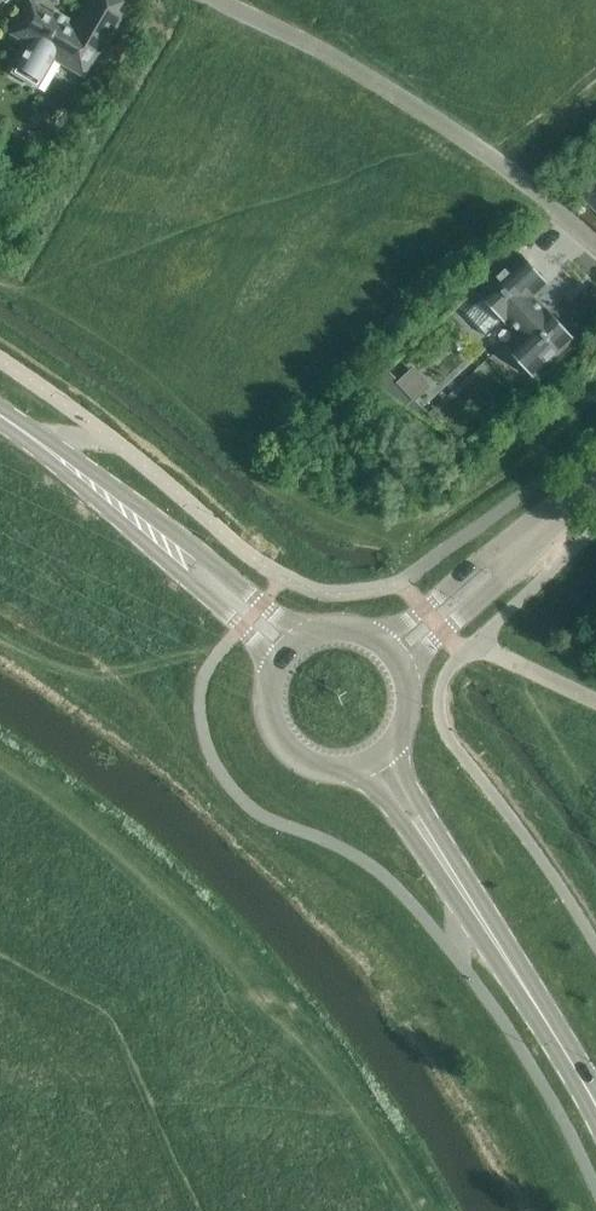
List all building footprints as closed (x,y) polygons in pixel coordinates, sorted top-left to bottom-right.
[(21,77),(27,81),(28,79),(38,85),(53,58),(73,70),(85,77),(98,54),(122,14),(118,12),(113,9),(114,7),(114,3),(110,0),(102,0),(101,2),(98,0),(91,0),(79,20),(84,23),(79,32),(66,25),(51,16),(29,3),(11,33),(28,43),(12,70),(22,76),(21,77)] [(583,196),(595,210),(595,184),(583,196)] [(483,299),(467,314),(486,334),(502,319),(506,323),(509,320),(522,334),(507,348),(513,355),(512,356),(526,371),(527,370),(533,377),(575,338),(549,310),(546,312),(534,298),(549,283),(523,255),(480,295),(483,299)]
